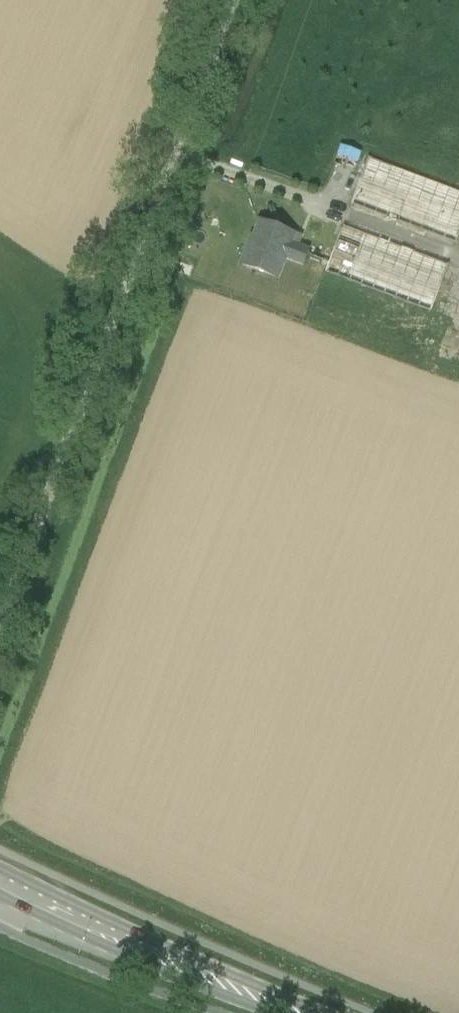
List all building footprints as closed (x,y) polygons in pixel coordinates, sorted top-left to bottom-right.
[(355,172),(362,152),(339,144),(332,164),(355,172)] [(455,243),(458,233),(458,190),(453,187),(368,156),(350,204),(455,243)] [(242,263),(277,277),(284,258),(303,266),(310,249),(290,241),(293,233),(260,221),(252,244),(249,243),(242,263)] [(343,224),(326,272),(430,311),(449,263),(343,224)]
